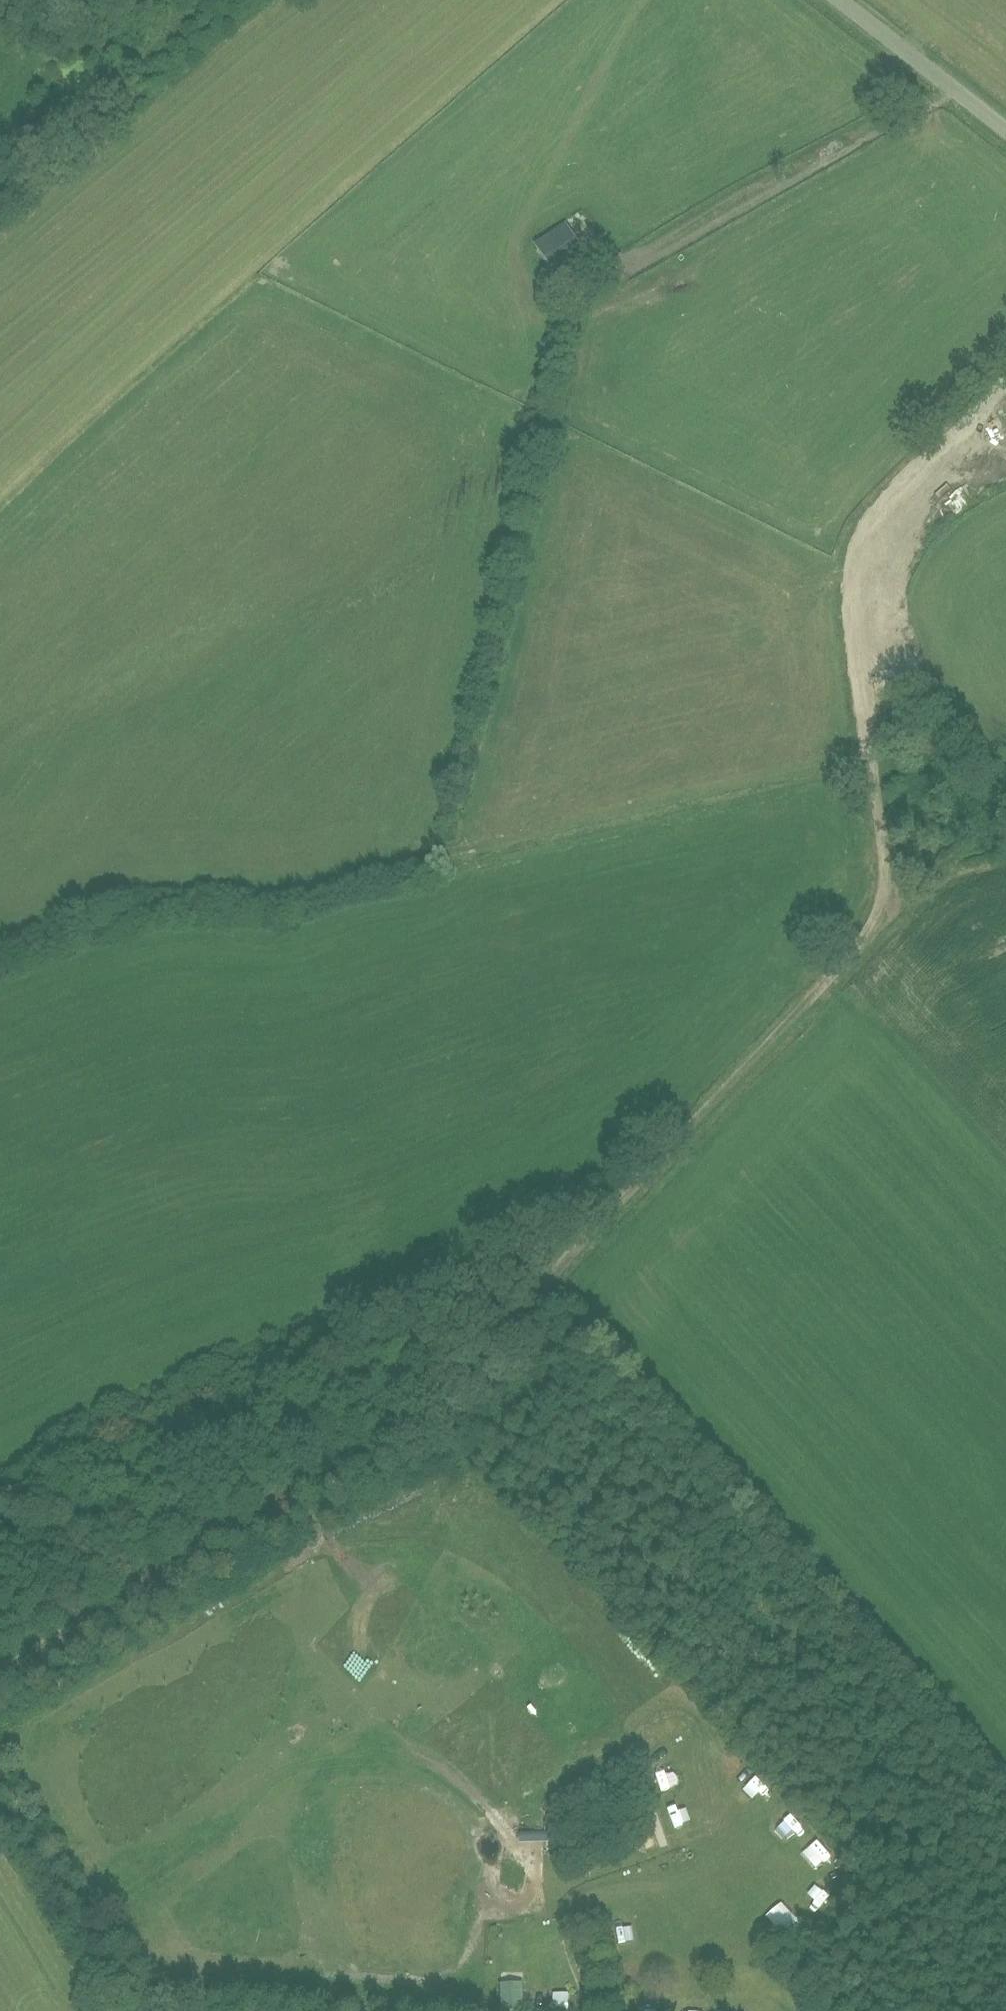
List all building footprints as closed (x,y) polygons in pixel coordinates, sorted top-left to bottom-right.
[(583,244),(567,221),(537,241),(553,264),(583,244)]
